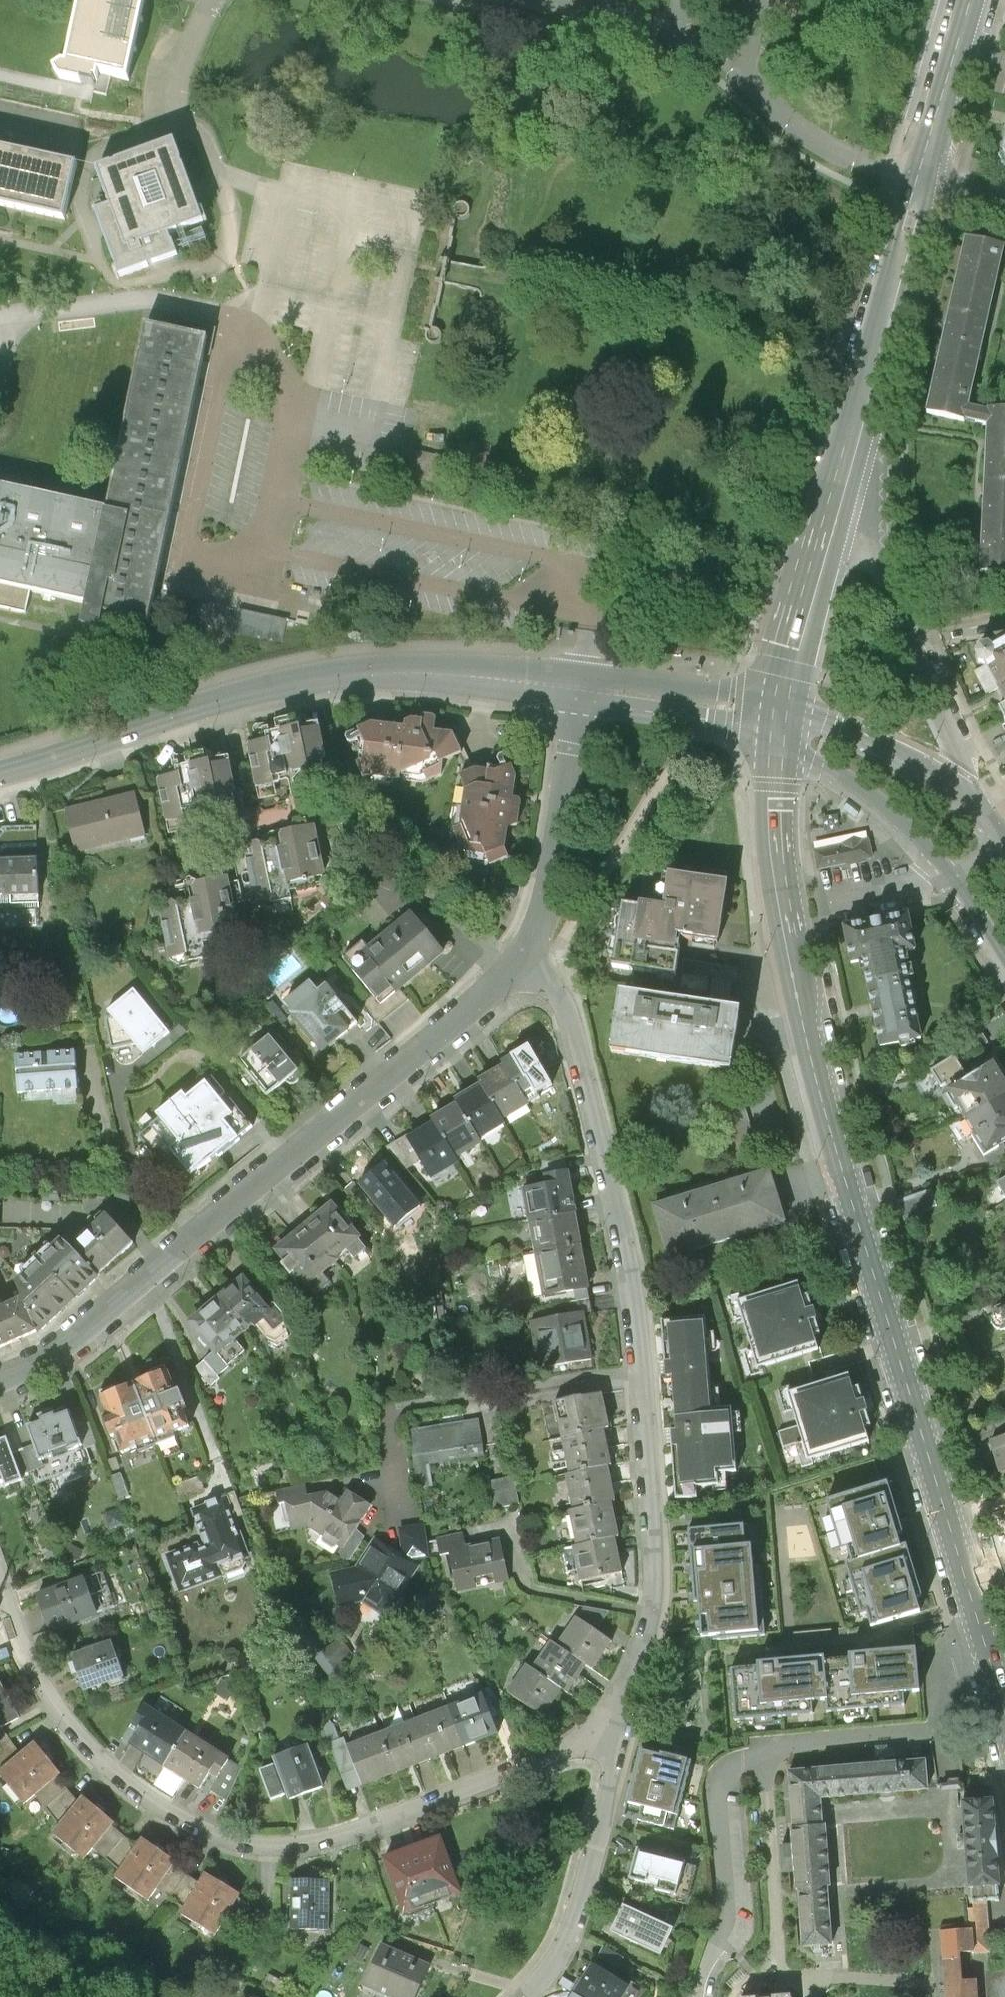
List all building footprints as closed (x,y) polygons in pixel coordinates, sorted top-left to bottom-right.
[(62,61),(53,66),(59,77),(76,81),(74,90),(93,94),(107,97),(111,78),(127,81),(143,0),(75,0),(62,61)] [(175,143),(98,170),(112,207),(97,212),(101,224),(105,236),(120,277),(149,267),(161,262),(179,256),(171,235),(204,223),(188,178),(175,143)] [(0,146),(0,205),(64,219),(76,162),(0,146)] [(450,209),(450,213),(430,325),(427,329),(426,336),(428,340),(434,342),(438,340),(442,338),(443,332),(440,327),(437,327),(447,282),(450,261),(459,219),(463,219),(468,218),(471,214),(473,208),(468,202),(462,201),(458,201),(455,204),(454,208),(450,209)] [(963,225),(950,283),(990,292),(1003,233),(963,225)] [(479,267),(450,261),(447,282),(476,287),(479,267)] [(950,283),(938,342),(978,351),(990,292),(950,283)] [(147,325),(106,508),(85,602),(81,622),(99,626),(103,609),(147,619),(155,580),(206,355),(210,356),(216,329),(189,323),(178,321),(176,331),(147,325)] [(938,342),(925,400),(965,409),(969,393),(978,351),(938,342)] [(987,395),(969,393),(965,409),(986,412),(987,395)] [(984,451),(1004,452),(1004,396),(987,395),(986,412),(984,451)] [(981,506),(1004,507),(1004,452),(984,451),(981,506)] [(106,508),(0,485),(0,604),(26,610),(30,590),(85,602),(106,508)] [(979,562),(1004,563),(1004,507),(981,506),(979,562)] [(997,686),(1004,682),(1004,640),(992,646),(986,646),(980,648),(976,653),(978,663),(985,664),(997,686)] [(383,717),(373,718),(374,726),(364,726),(359,731),(349,731),(348,736),(347,743),(362,742),(365,747),(363,777),(433,783),(448,775),(448,757),(466,751),(466,746),(464,741),(459,730),(440,729),(440,721),(440,713),(426,713),(426,720),(411,719),(408,724),(386,724),(383,717)] [(249,742),(255,769),(259,799),(276,796),(273,783),(294,779),(293,773),(304,770),(303,765),(327,760),(320,725),(300,729),(297,717),(274,721),(276,728),(265,730),(267,738),(249,742)] [(167,834),(240,817),(230,759),(207,764),(205,758),(174,765),(175,771),(155,776),(167,834)] [(462,855),(486,857),(490,867),(510,860),(505,850),(509,829),(518,825),(522,800),(513,797),(516,777),(512,765),(497,771),(473,770),(460,776),(465,790),(460,827),(453,831),(462,855)] [(135,792),(63,809),(74,856),(146,839),(135,792)] [(269,833),(251,837),(255,851),(244,853),(254,899),(261,897),(262,902),(266,902),(268,903),(301,896),(297,881),(335,872),(324,821),(280,830),(275,837),(269,833)] [(38,828),(3,828),(0,831),(0,904),(38,904),(38,828)] [(879,832),(826,845),(831,864),(884,851),(879,832)] [(622,901),(613,964),(677,973),(683,936),(719,941),(728,881),(666,872),(661,906),(622,901)] [(238,926),(227,874),(191,881),(194,896),(158,904),(169,958),(178,963),(204,957),(199,934),(238,926)] [(341,960),(379,1006),(443,954),(410,914),(367,950),(361,943),(341,960)] [(909,914),(844,926),(851,962),(863,959),(905,951),(916,949),(909,914)] [(922,1039),(905,951),(863,959),(880,1047),(922,1039)] [(729,1002),(733,978),(713,975),(709,998),(729,1002)] [(309,985),(283,1005),(321,1054),(356,1027),(325,987),(316,995),(309,985)] [(170,1032),(138,989),(110,1011),(113,1016),(107,1020),(114,1048),(136,1043),(146,1053),(170,1032)] [(740,1011),(622,995),(614,1054),(732,1070),(740,1011)] [(298,1072),(269,1037),(238,1063),(266,1098),(298,1072)] [(504,1060),(505,1064),(527,1100),(551,1086),(528,1046),(504,1060)] [(76,1090),(74,1053),(16,1056),(19,1093),(76,1090)] [(969,1079),(955,1057),(933,1072),(948,1092),(969,1079)] [(997,1063),(969,1079),(948,1092),(968,1124),(1004,1101),(1004,1076),(997,1063)] [(479,1079),(482,1084),(502,1119),(529,1104),(527,1100),(505,1064),(479,1079)] [(773,1152),(750,1074),(724,1081),(748,1159),(773,1152)] [(206,1078),(135,1138),(178,1188),(249,1129),(206,1078)] [(456,1099),(459,1104),(479,1138),(505,1123),(502,1119),(482,1084),(456,1099)] [(968,1124),(987,1156),(1004,1145),(1004,1101),(968,1124)] [(433,1119),(435,1122),(456,1159),(482,1144),(479,1138),(459,1104),(433,1119)] [(459,1163),(456,1159),(435,1122),(409,1137),(423,1161),(433,1178),(459,1163)] [(409,1137),(390,1148),(404,1172),(423,1161),(409,1137)] [(548,1173),(567,1170),(565,1162),(541,1166),(542,1174),(548,1173)] [(382,1166),(358,1186),(394,1229),(418,1208),(382,1166)] [(771,1167),(652,1205),(669,1258),(788,1220),(771,1167)] [(550,1184),(526,1188),(531,1219),(577,1212),(570,1169),(567,1170),(548,1173),(550,1184)] [(931,1191),(898,1202),(905,1225),(936,1206),(931,1191)] [(333,1204),(304,1227),(334,1263),(362,1240),(333,1204)] [(582,1243),(577,1212),(531,1219),(536,1251),(582,1243)] [(105,1215),(68,1250),(96,1280),(133,1246),(105,1215)] [(305,1287),(334,1263),(304,1227),(276,1251),(305,1287)] [(22,1301),(36,1332),(37,1335),(96,1280),(68,1250),(61,1242),(15,1284),(22,1301)] [(536,1251),(540,1273),(586,1265),(582,1243),(536,1251)] [(589,1288),(586,1265),(540,1273),(543,1296),(589,1288)] [(245,1277),(216,1300),(243,1332),(254,1323),(271,1309),(245,1277)] [(801,1284),(740,1301),(759,1369),(820,1351),(815,1335),(822,1334),(811,1296),(805,1298),(801,1284)] [(591,1298),(589,1288),(543,1296),(545,1306),(565,1303),(591,1298)] [(593,1311),(591,1298),(565,1303),(568,1316),(585,1313),(593,1311)] [(234,1340),(243,1332),(216,1300),(188,1323),(215,1355),(234,1340)] [(36,1332),(22,1301),(0,1311),(0,1348),(36,1332)] [(997,1309),(1004,1326),(1004,1305),(997,1309)] [(276,1306),(271,1309),(254,1323),(268,1340),(276,1342),(288,1333),(282,1314),(276,1306)] [(593,1359),(585,1313),(568,1316),(532,1321),(540,1367),(593,1359)] [(704,1322),(669,1324),(671,1361),(665,1361),(666,1376),(673,1376),(676,1417),(711,1414),(704,1322)] [(245,1352),(234,1340),(215,1355),(207,1362),(217,1375),(245,1352)] [(217,1375),(207,1362),(197,1370),(211,1387),(220,1379),(217,1375)] [(166,1372),(133,1385),(155,1440),(188,1427),(180,1409),(184,1408),(177,1389),(173,1391),(166,1372)] [(849,1375),(788,1394),(809,1460),(870,1441),(865,1427),(871,1425),(859,1388),(854,1389),(849,1375)] [(122,1453),(155,1440),(133,1385),(101,1398),(108,1418),(103,1420),(111,1439),(116,1437),(122,1453)] [(609,1427),(602,1393),(556,1403),(563,1437),(604,1428),(609,1427)] [(84,1407),(68,1412),(81,1446),(83,1452),(99,1447),(84,1407)] [(28,1427),(36,1446),(41,1461),(81,1446),(68,1412),(28,1427)] [(729,1413),(711,1414),(676,1417),(676,1430),(672,1430),(673,1446),(678,1446),(680,1485),(716,1482),(716,1469),(733,1468),(729,1413)] [(998,1433),(1004,1430),(1004,1416),(994,1421),(998,1433)] [(480,1420),(409,1431),(418,1488),(434,1485),(431,1463),(485,1455),(480,1420)] [(612,1464),(604,1428),(563,1437),(571,1473),(608,1465),(612,1464)] [(991,1443),(1000,1472),(1004,1471),(1004,1439),(1000,1440),(991,1443)] [(0,1443),(0,1479),(3,1487),(21,1481),(19,1477),(11,1455),(6,1441),(0,1443)] [(36,1446),(11,1455),(19,1477),(44,1468),(41,1461),(36,1446)] [(615,1500),(608,1465),(571,1473),(567,1474),(575,1509),(612,1501),(615,1500)] [(142,1495),(132,1467),(110,1475),(121,1503),(142,1495)] [(885,1476),(826,1494),(842,1547),(848,1546),(852,1559),(902,1543),(900,1536),(904,1535),(901,1525),(885,1476)] [(205,1494),(199,1478),(176,1486),(181,1502),(205,1494)] [(513,1478),(488,1483),(493,1509),(518,1504),(513,1478)] [(341,1502),(326,1493),(307,1498),(304,1485),(278,1491),(280,1502),(286,1501),(292,1529),(309,1525),(344,1547),(355,1530),(370,1506),(348,1491),(341,1502)] [(236,1494),(225,1497),(234,1519),(244,1515),(236,1494)] [(197,1545),(166,1556),(180,1593),(241,1570),(245,1563),(235,1537),(240,1536),(234,1519),(225,1497),(193,1510),(206,1545),(198,1548),(197,1545)] [(620,1537),(612,1501),(575,1509),(569,1510),(577,1546),(616,1538),(620,1537)] [(720,1525),(692,1528),(697,1569),(699,1593),(702,1617),(703,1630),(760,1624),(749,1522),(720,1525)] [(399,1529),(402,1555),(411,1560),(429,1558),(429,1556),(427,1543),(425,1525),(399,1529)] [(365,1536),(355,1530),(344,1547),(340,1554),(350,1560),(365,1536)] [(437,1539),(438,1541),(441,1555),(450,1553),(458,1591),(509,1581),(500,1540),(466,1547),(463,1533),(437,1539)] [(376,1538),(356,1568),(331,1574),(338,1607),(362,1601),(386,1617),(419,1566),(411,1560),(402,1555),(376,1538)] [(623,1572),(616,1538),(577,1546),(574,1547),(581,1581),(623,1572)] [(427,1543),(429,1556),(441,1555),(438,1541),(427,1543)] [(852,1559),(846,1561),(862,1614),(868,1612),(872,1625),(922,1610),(920,1602),(924,1601),(920,1588),(905,1542),(902,1543),(852,1559)] [(82,1579),(37,1596),(50,1631),(95,1614),(82,1579)] [(584,1607),(576,1619),(595,1632),(609,1612),(584,1607)] [(595,1632),(576,1619),(558,1646),(586,1665),(593,1670),(611,1642),(595,1632)] [(568,1693),(586,1665),(558,1646),(551,1642),(532,1669),(561,1688),(568,1693)] [(111,1643),(73,1657),(85,1691),(123,1677),(111,1643)] [(849,1659),(825,1661),(828,1700),(825,1700),(827,1712),(889,1707),(888,1695),(920,1692),(916,1648),(849,1654),(849,1659)] [(757,1667),(731,1669),(735,1720),(798,1715),(797,1702),(825,1700),(828,1700),(825,1661),(825,1656),(757,1662),(757,1667)] [(543,1716),(561,1688),(532,1669),(526,1665),(507,1692),(543,1716)] [(2,1726),(18,1717),(0,1683),(0,1727),(2,1726)] [(482,1695),(452,1707),(466,1745),(497,1733),(482,1695)] [(161,1696),(151,1710),(174,1724),(185,1710),(161,1696)] [(163,1766),(185,1731),(174,1724),(151,1710),(142,1704),(132,1722),(139,1727),(128,1744),(163,1766)] [(434,1757),(466,1745),(452,1707),(420,1719),(434,1757)] [(398,1770),(434,1757),(420,1719),(384,1732),(398,1770)] [(8,1736),(2,1726),(0,1727),(0,1741),(8,1736)] [(215,1777),(227,1757),(185,1731),(163,1766),(197,1786),(206,1771),(215,1777)] [(361,1784),(398,1770),(384,1732),(347,1746),(361,1784)] [(8,1736),(0,1741),(0,1770),(21,1754),(8,1736)] [(347,1789),(361,1784),(347,1746),(343,1736),(329,1742),(347,1789)] [(0,1770),(0,1774),(23,1803),(35,1794),(57,1776),(60,1774),(35,1743),(21,1754),(0,1770)] [(272,1799),(287,1793),(290,1800),(324,1787),(308,1744),(274,1757),(276,1763),(261,1769),(272,1799)] [(687,1762),(640,1751),(629,1800),(675,1811),(687,1762)] [(240,1765),(227,1757),(215,1777),(208,1788),(226,1799),(240,1765)] [(791,1772),(795,1829),(825,1827),(822,1798),(828,1797),(900,1792),(930,1790),(928,1762),(886,1765),(791,1772)] [(68,1789),(57,1776),(35,1794),(45,1807),(68,1789)] [(78,1803),(68,1789),(45,1807),(59,1826),(78,1803)] [(80,1858),(91,1846),(110,1824),(112,1822),(83,1797),(78,1803),(59,1826),(52,1834),(80,1858)] [(998,1802),(967,1804),(971,1889),(1002,1888),(998,1802)] [(105,1858),(124,1836),(110,1824),(91,1846),(105,1858)] [(797,1891),(800,1891),(829,1889),(832,1888),(828,1827),(825,1827),(795,1829),(792,1829),(797,1891)] [(136,1845),(124,1836),(105,1858),(120,1868),(136,1845)] [(460,1892),(440,1836),(383,1857),(404,1912),(460,1892)] [(173,1860),(141,1838),(136,1845),(120,1868),(114,1876),(146,1898),(155,1886),(171,1863),(173,1860)] [(685,1859),(636,1847),(629,1877),(677,1889),(685,1859)] [(171,1863),(155,1886),(170,1896),(186,1873),(171,1863)] [(199,1881),(186,1873),(170,1896),(184,1905),(199,1881)] [(237,1896),(239,1894),(204,1873),(199,1881),(184,1905),(180,1912),(214,1933),(222,1920),(237,1896)] [(329,1928),(329,1880),(293,1880),(294,1928),(329,1928)] [(829,1894),(829,1889),(800,1891),(805,1949),(818,1948),(833,1947),(829,1894)] [(250,1904),(237,1896),(222,1920),(236,1928),(250,1904)] [(972,1905),(974,1931),(975,1953),(991,1952),(988,1903),(972,1905)] [(674,1931),(623,1907),(610,1932),(661,1957),(674,1931)] [(945,1933),(949,1982),(964,1981),(962,1954),(975,1953),(974,1931),(945,1933)] [(430,1965),(382,1944),(365,1984),(395,1996),(416,1996),(430,1965)] [(624,1957),(603,1945),(598,1956),(619,1968),(624,1957)] [(573,1994),(577,1996),(628,1996),(633,1989),(592,1964),(573,1994)] [(950,1996),(976,1996),(976,1990),(975,1980),(964,1981),(949,1982),(950,1996)]
